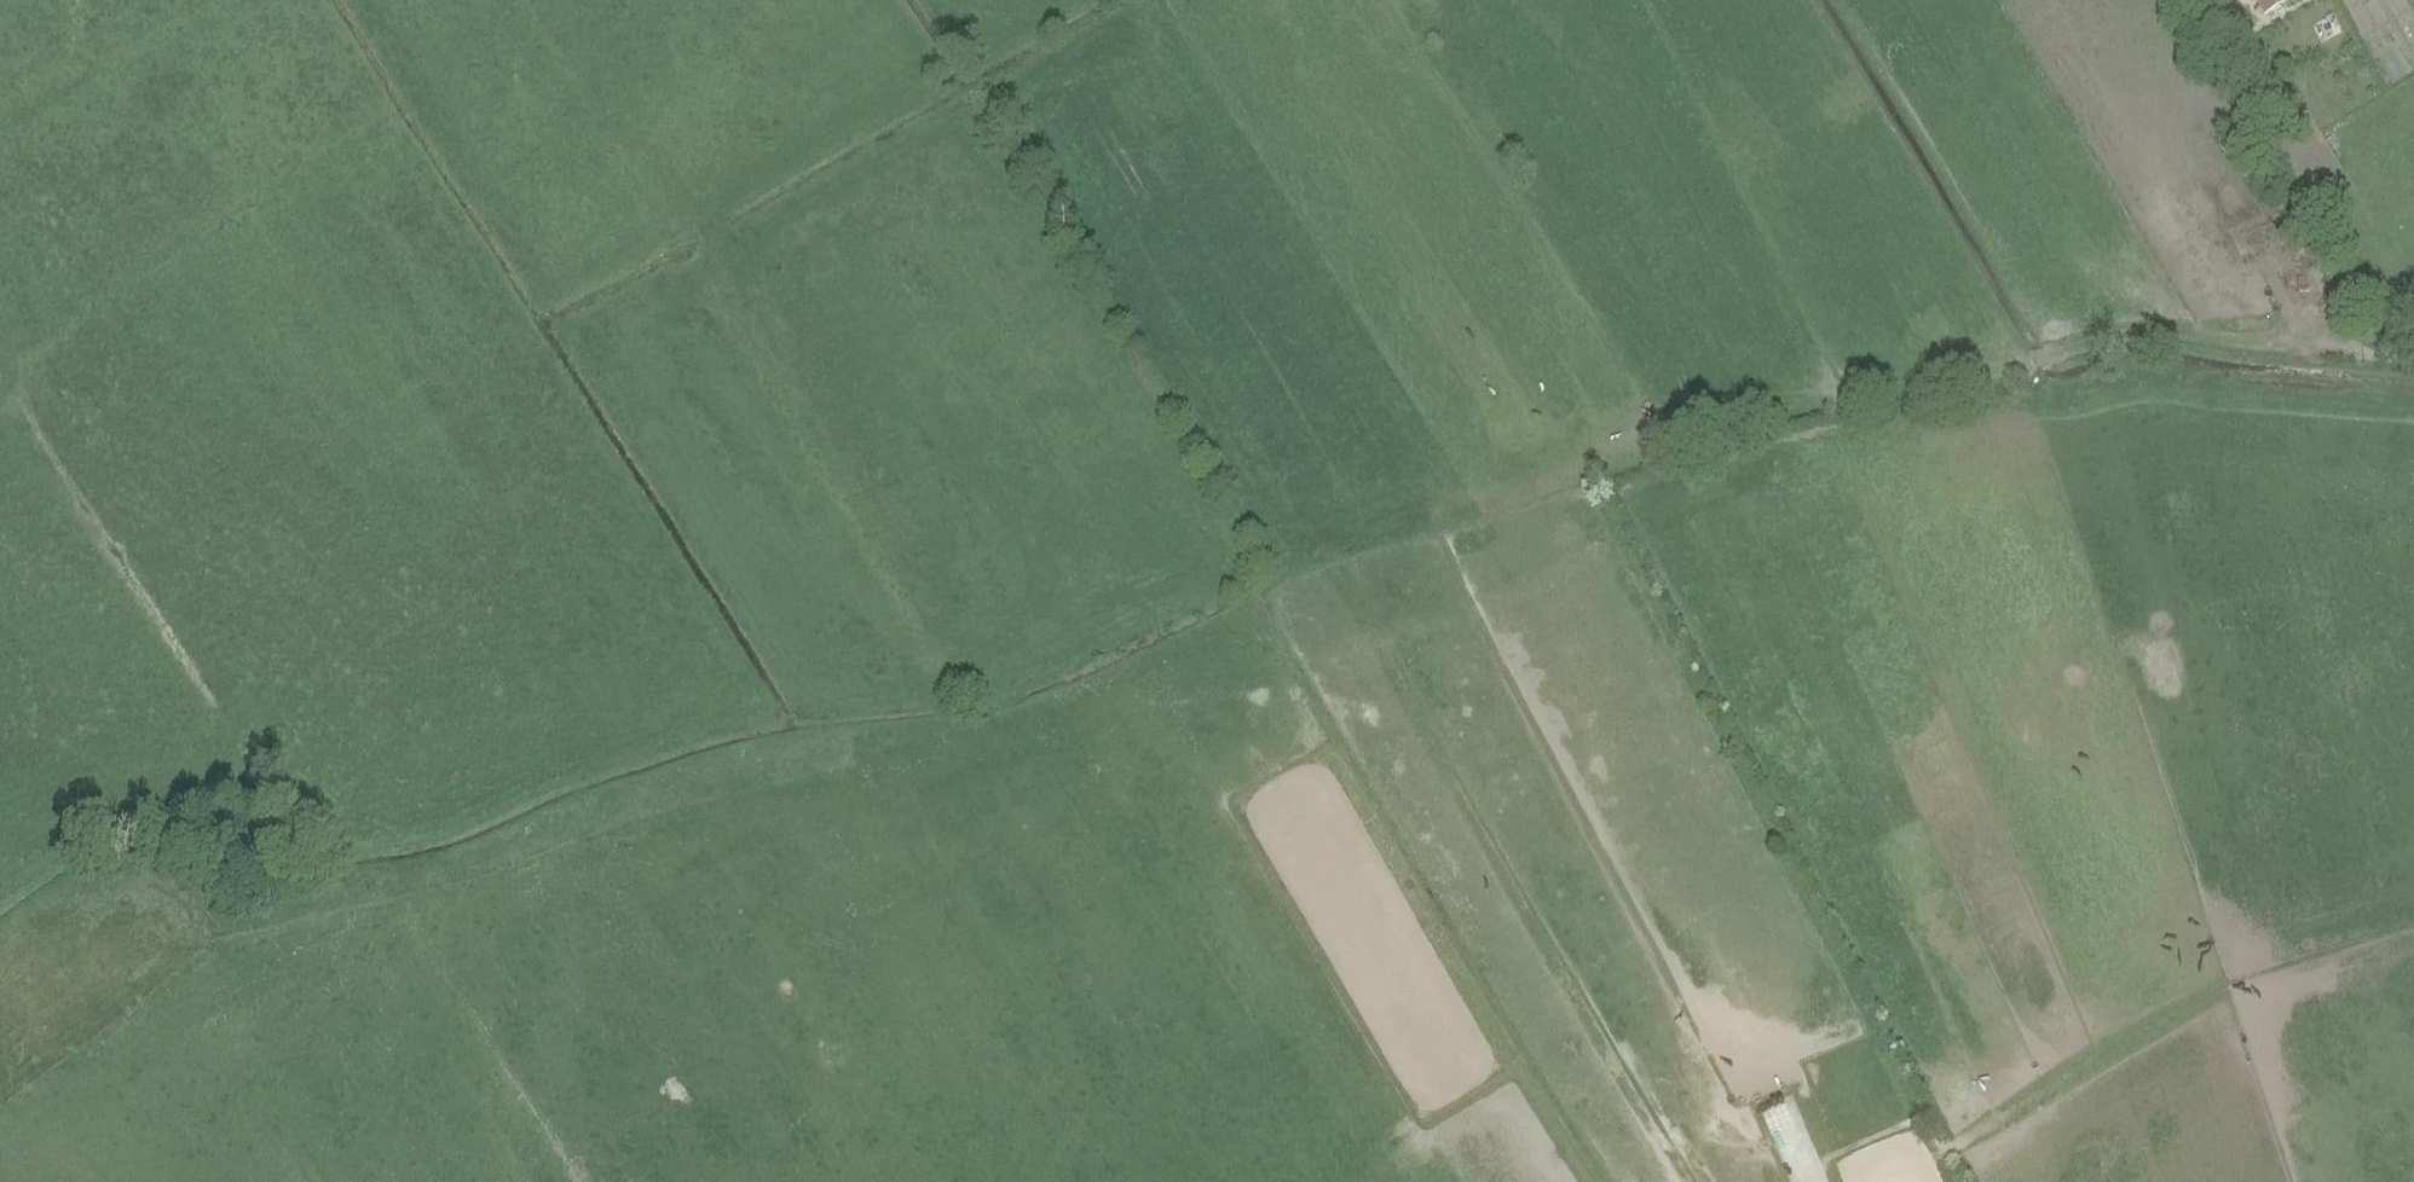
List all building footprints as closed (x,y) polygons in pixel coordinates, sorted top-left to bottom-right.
[(2270,17),(2300,0),(2260,0),(2270,17)]
